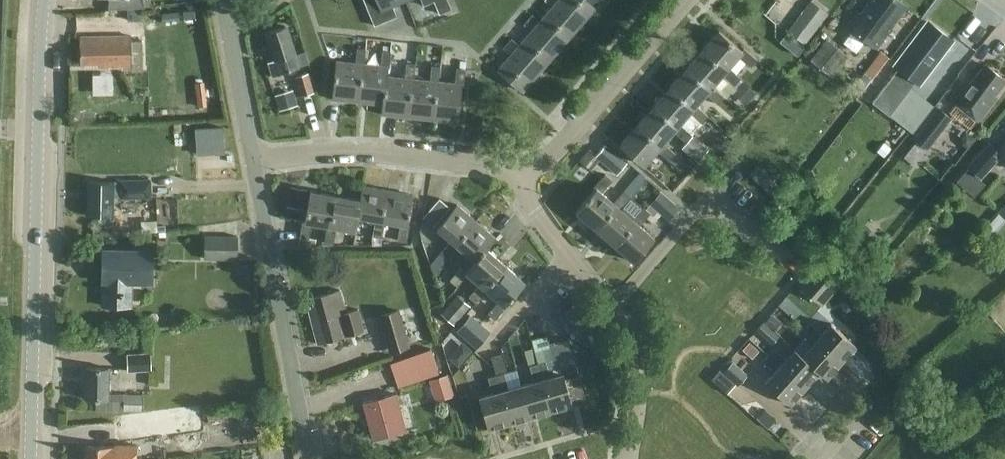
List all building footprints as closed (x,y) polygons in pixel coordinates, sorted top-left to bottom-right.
[(109,8),(146,6),(144,0),(109,0),(109,8)] [(406,0),(365,0),(375,25),(397,16),(393,5),(406,0)] [(424,5),(434,0),(440,13),(452,9),(448,0),(422,0),(424,5)] [(586,18),(565,0),(558,0),(540,20),(565,42),(586,18)] [(586,18),(601,0),(565,0),(586,18)] [(811,0),(788,31),(805,44),(828,13),(811,0)] [(877,47),(908,6),(900,0),(875,0),(871,5),(868,3),(860,14),(857,12),(847,25),(877,47)] [(141,21),(141,9),(128,9),(128,21),(141,21)] [(184,10),(184,11),(184,18),(195,18),(195,10),(184,10)] [(179,19),(179,12),(179,11),(162,12),(162,22),(179,21),(179,19)] [(565,42),(540,20),(533,14),(524,24),(532,30),(520,44),(545,66),(565,42)] [(953,40),(928,21),(895,65),(899,68),(873,102),(890,115),(916,81),(920,84),(953,40)] [(269,61),(273,76),(299,67),(295,54),(286,26),(267,32),(276,59),(269,61)] [(726,70),(729,67),(739,55),(751,66),(757,59),(744,47),(742,50),(719,30),(702,49),(726,70)] [(780,41),(798,54),(804,46),(787,32),(780,41)] [(144,65),(143,40),(130,41),(130,34),(81,36),(81,64),(112,62),(113,67),(132,66),(144,65)] [(545,66),(520,44),(512,38),(503,48),(511,54),(498,69),(523,90),(545,66)] [(850,57),(826,38),(810,59),(833,78),(850,57)] [(365,63),(366,48),(358,48),(356,62),(337,60),(333,99),(359,101),(362,62),(365,63)] [(741,78),(729,67),(726,70),(702,49),(686,68),(710,89),(712,86),(723,74),(735,85),(741,78)] [(390,67),(391,51),(383,50),(381,64),(365,63),(362,62),(359,101),(383,104),(382,114),(383,114),(387,76),(388,67),(390,67)] [(889,57),(881,51),(864,73),(872,79),(889,57)] [(414,78),(415,63),(407,63),(405,77),(387,76),(383,114),(408,116),(412,78),(414,78)] [(978,120),(994,100),(992,98),(1004,80),(1004,79),(985,64),(971,82),(969,81),(953,102),(978,120)] [(439,81),(440,66),(432,65),(431,80),(414,78),(412,78),(408,116),(433,119),(437,81),(439,81)] [(464,84),(465,68),(457,68),(456,82),(439,81),(437,81),(433,119),(458,122),(462,84),(464,84)] [(725,97),(712,86),(710,89),(686,68),(670,87),(694,107),(696,105),(706,93),(719,104),(725,97)] [(297,76),(302,95),(314,92),(308,73),(297,76)] [(756,92),(742,80),(732,92),(746,104),(756,92)] [(207,106),(205,81),(195,82),(198,107),(207,106)] [(708,115),(696,105),(694,107),(670,87),(654,106),(677,126),(680,123),(690,112),(702,122),(708,115)] [(298,105),(293,90),(276,95),(280,110),(298,105)] [(942,109),(938,105),(913,138),(927,148),(940,131),(952,116),(942,109)] [(692,134),(680,123),(677,126),(654,106),(637,125),(661,145),(663,142),(674,130),(686,141),(692,134)] [(203,150),(231,149),(230,122),(202,124),(203,150)] [(676,153),(663,142),(661,145),(637,125),(621,144),(644,164),(657,149),(670,160),(676,153)] [(682,148),(698,161),(709,148),(693,135),(682,148)] [(719,135),(714,145),(726,151),(731,141),(719,135)] [(998,149),(989,142),(967,167),(969,168),(981,179),(999,157),(1004,162),(1004,140),(998,149)] [(627,163),(605,145),(596,155),(618,174),(627,163)] [(616,204),(614,202),(602,192),(613,179),(606,173),(594,187),(596,188),(576,211),(596,227),(616,204)] [(152,196),(151,179),(122,180),(122,181),(114,182),(114,181),(89,181),(88,215),(113,216),(113,197),(152,196)] [(383,220),(388,190),(363,185),(360,199),(361,199),(358,216),(376,219),(373,235),(382,237),(385,221),(383,220)] [(291,186),(287,205),(304,208),(308,189),(291,186)] [(330,225),(336,195),(311,190),(305,220),(303,219),(300,236),(301,237),(309,238),(312,222),(328,225),(330,225)] [(408,224),(414,194),(388,190),(383,220),(385,221),(401,223),(398,240),(407,241),(410,224),(408,224)] [(635,220),(633,219),(621,208),(632,196),(625,190),(614,202),(616,204),(596,227),(615,244),(635,220)] [(658,210),(669,220),(680,207),(661,191),(646,207),(654,214),(658,210)] [(361,199),(360,199),(336,195),(330,225),(328,225),(325,241),(334,243),(337,226),(356,230),(358,216),(361,199)] [(451,207),(440,198),(423,217),(434,226),(451,207)] [(435,273),(448,258),(458,246),(457,244),(477,221),(457,204),(437,227),(451,240),(431,264),(435,273)] [(634,261),(655,237),(640,225),(651,212),(644,206),(633,219),(635,220),(615,244),(634,261)] [(994,235),(1004,221),(1004,218),(998,213),(986,228),(994,235)] [(487,248),(496,238),(477,221),(457,244),(458,246),(475,260),(476,261),(487,248)] [(865,224),(854,236),(866,247),(878,235),(865,224)] [(205,258),(238,258),(238,236),(205,235),(205,258)] [(301,237),(298,246),(318,245),(319,239),(309,238),(301,237)] [(505,264),(487,248),(476,261),(475,260),(466,270),(469,272),(468,273),(480,284),(469,296),(476,302),(487,290),(485,288),(505,264)] [(153,251),(103,249),(103,281),(104,281),(103,305),(132,306),(132,282),(153,282),(153,251)] [(798,283),(823,305),(845,280),(820,258),(798,283)] [(495,319),(507,305),(505,304),(525,281),(505,264),(485,288),(487,290),(499,300),(488,313),(495,319)] [(469,272),(466,270),(462,266),(450,280),(457,286),(468,273),(469,272)] [(357,309),(346,312),(340,290),(313,297),(315,305),(309,307),(318,343),(363,331),(357,309)] [(471,305),(458,293),(441,312),(455,324),(471,305)] [(379,314),(389,352),(410,346),(399,308),(379,314)] [(581,313),(563,324),(573,339),(590,327),(581,313)] [(491,331),(472,314),(457,330),(468,340),(476,348),(491,331)] [(780,334),(775,329),(766,321),(758,330),(772,344),(780,334)] [(805,328),(842,362),(857,345),(832,323),(822,333),(810,322),(805,328)] [(827,378),(842,362),(805,328),(799,335),(811,346),(803,355),(802,356),(820,371),(827,378)] [(547,334),(532,338),(534,347),(536,351),(551,347),(550,343),(547,334)] [(461,365),(476,348),(468,340),(452,357),(461,365)] [(743,348),(752,357),(759,349),(750,341),(743,348)] [(440,373),(431,348),(391,362),(399,387),(440,373)] [(802,356),(803,355),(795,348),(786,359),(774,348),(768,354),(806,387),(820,371),(802,356)] [(152,370),(151,351),(127,353),(128,371),(152,370)] [(491,355),(496,373),(508,370),(503,352),(491,355)] [(791,404),(806,387),(768,354),(763,360),(775,371),(766,382),(791,404)] [(538,363),(552,411),(579,403),(579,405),(588,403),(576,363),(561,368),(563,373),(550,376),(546,360),(538,363)] [(736,383),(738,385),(749,373),(733,360),(723,372),(736,383)] [(531,417),(552,411),(538,363),(530,365),(534,381),(522,384),(531,417)] [(143,410),(144,394),(109,394),(109,367),(87,367),(87,399),(97,399),(97,410),(143,410)] [(531,417),(522,384),(517,369),(496,375),(510,423),(531,417)] [(727,393),(736,383),(723,372),(720,369),(711,378),(727,393)] [(454,395),(448,374),(430,379),(437,401),(454,395)] [(489,429),(510,423),(496,375),(488,377),(493,393),(480,396),(489,429)] [(363,402),(373,439),(407,431),(397,393),(363,402)] [(173,412),(118,419),(120,438),(175,431),(173,412)] [(130,445),(86,445),(86,449),(84,449),(84,458),(86,458),(129,458),(130,445)]
